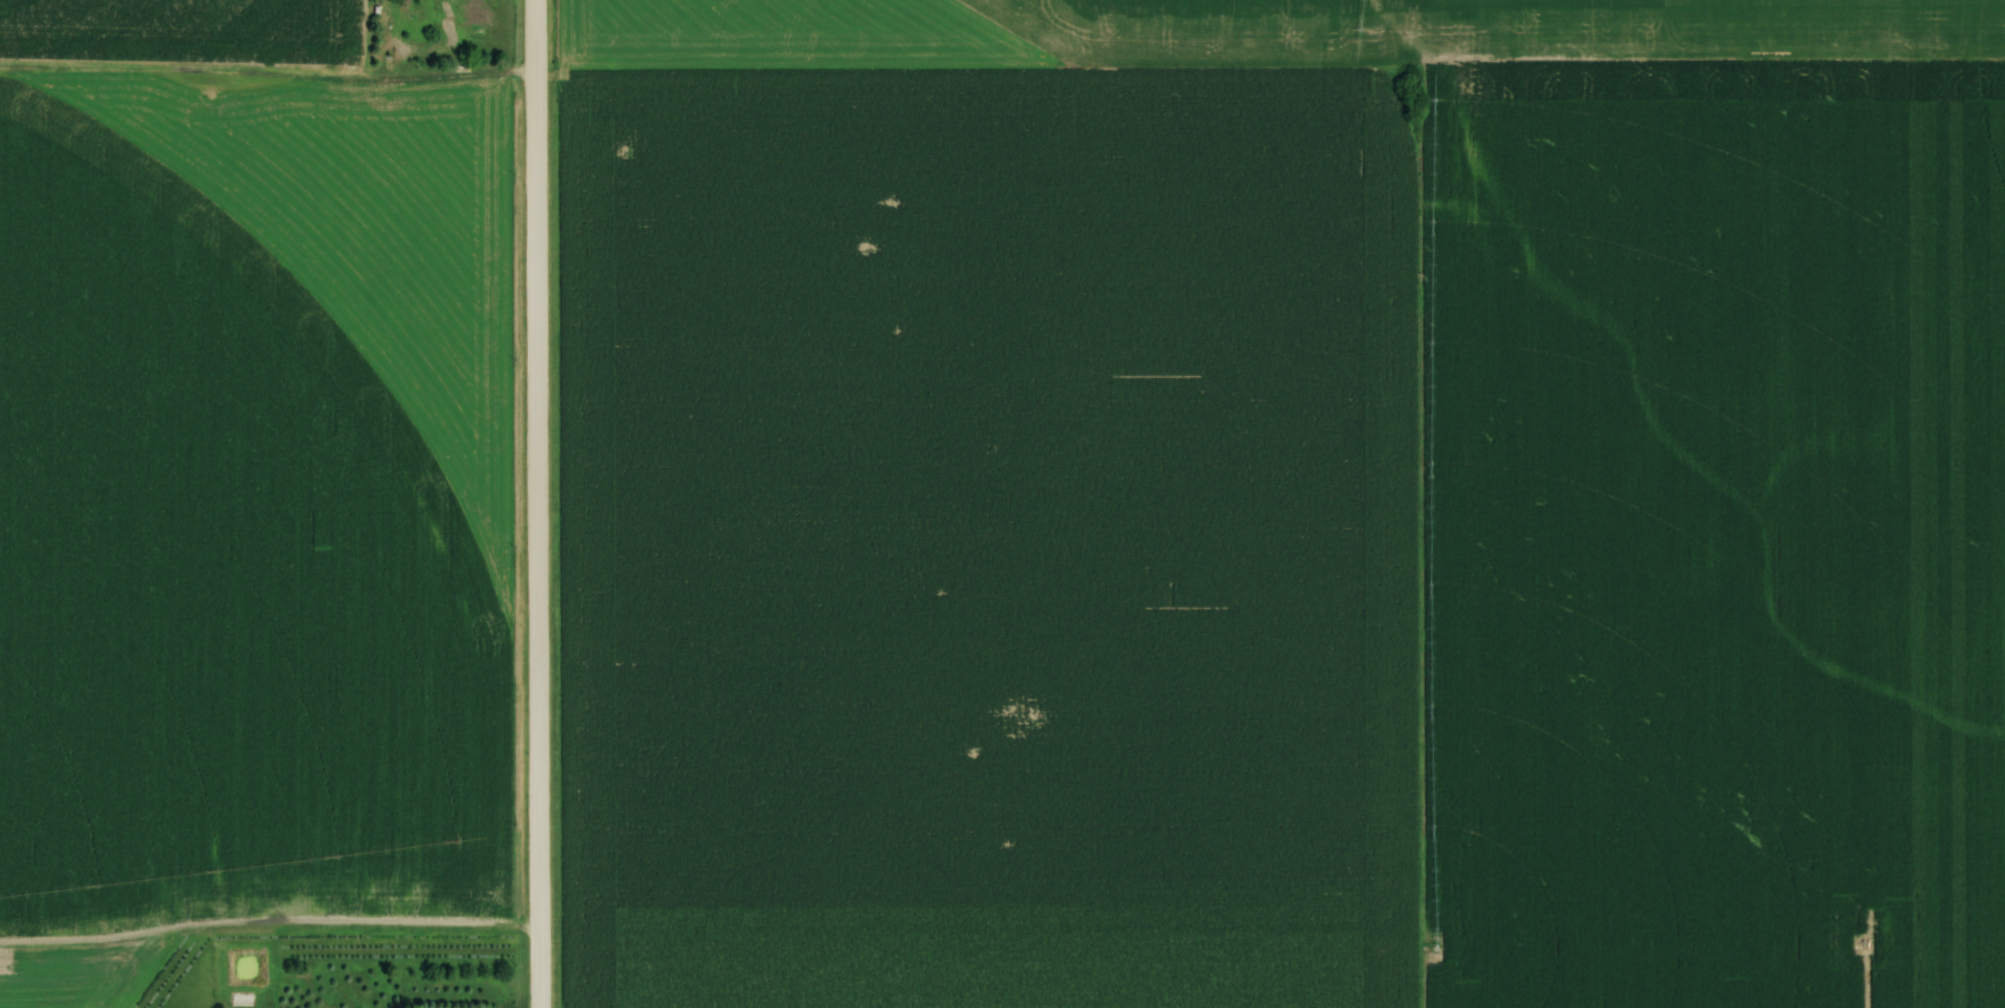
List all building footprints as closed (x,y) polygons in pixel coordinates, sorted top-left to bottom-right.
[(470,37),(490,37),(490,3),(470,3),(470,37)]
